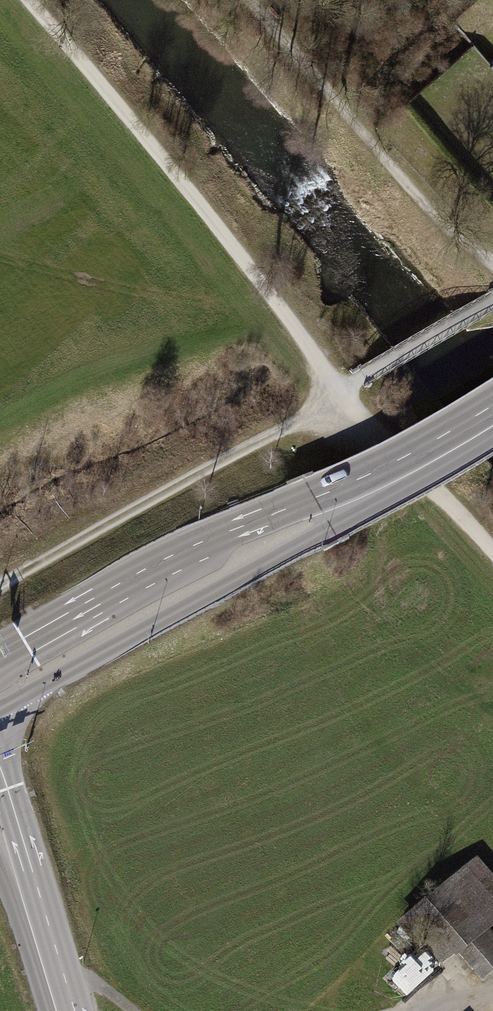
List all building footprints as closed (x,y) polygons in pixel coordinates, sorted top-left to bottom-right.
[(492,930),(492,887),(476,869),(415,925),(480,994),(492,981),(492,940),(488,934),(492,930)]
